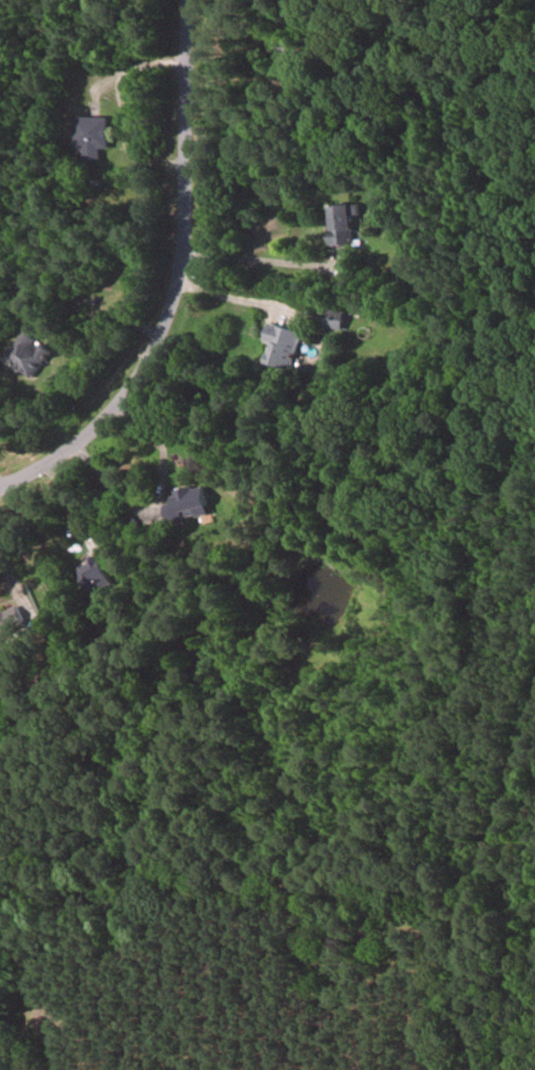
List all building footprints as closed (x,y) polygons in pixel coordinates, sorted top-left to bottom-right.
[(100,161),(100,148),(106,148),(107,118),(74,116),(73,148),(84,148),(83,161),(100,161)] [(326,205),(327,245),(356,244),(354,204),(326,205)] [(293,369),(299,329),(263,323),(260,341),(268,342),(264,365),(293,369)] [(23,330),(0,355),(0,359),(23,380),(48,354),(23,330)] [(167,494),(174,521),(210,511),(202,484),(167,494)] [(74,566),(97,601),(121,586),(98,550),(74,566)]
